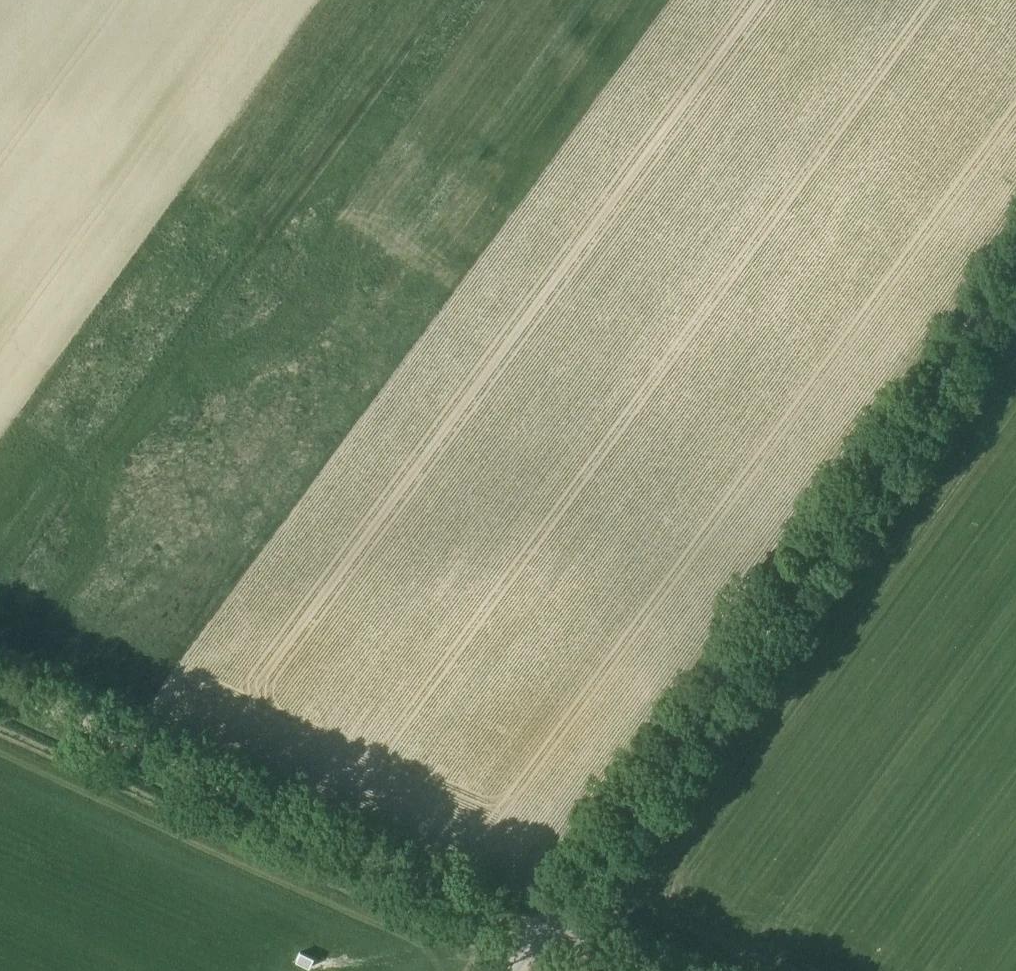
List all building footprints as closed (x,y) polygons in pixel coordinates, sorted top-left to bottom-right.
[(309,968),(314,958),(300,952),(296,961),(309,968)]
